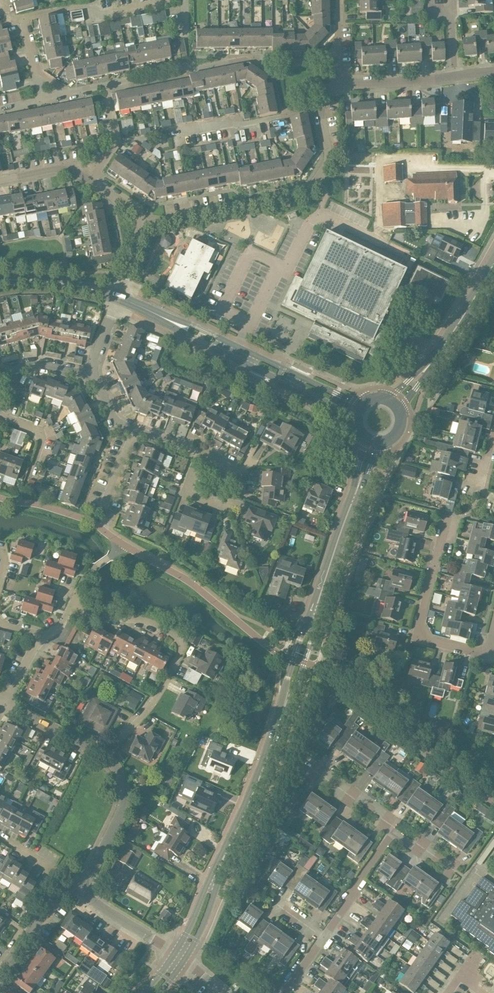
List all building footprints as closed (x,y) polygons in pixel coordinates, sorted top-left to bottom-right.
[(18,2),(14,4),(17,14),(34,9),(31,0),(18,0),(18,2)] [(486,0),(469,0),(470,7),(477,7),(477,13),(493,12),(493,5),(487,6),(486,0)] [(358,2),(358,7),(360,7),(360,13),(366,13),(366,21),(383,21),(383,2),(377,2),(358,2)] [(329,7),(312,7),(312,16),(314,16),(329,16),(329,7)] [(72,23),(84,21),(82,10),(70,13),(72,23)] [(151,14),(146,15),(141,16),(143,26),(153,24),(151,14)] [(38,26),(39,30),(58,26),(56,15),(39,19),(40,25),(38,26)] [(130,18),(131,23),(132,28),(142,26),(140,16),(130,18)] [(329,16),(314,16),(314,27),(329,26),(329,16)] [(119,20),(108,22),(109,28),(110,28),(111,32),(121,30),(119,20)] [(111,34),(109,28),(108,22),(98,24),(100,36),(111,34)] [(4,42),(9,41),(7,31),(3,32),(1,26),(0,26),(0,43),(4,42)] [(58,26),(39,30),(40,34),(42,34),(43,40),(60,37),(58,26)] [(309,31),(315,37),(320,42),(327,35),(328,36),(331,33),(330,29),(329,29),(329,26),(314,27),(309,31)] [(261,31),(262,50),(266,50),(266,48),(272,48),(272,52),(273,52),(272,35),(272,30),(261,31)] [(201,49),(208,49),(207,31),(196,31),(196,43),(192,43),(192,51),(201,50),(201,49)] [(207,31),(208,49),(214,48),(214,50),(218,50),(218,31),(207,31)] [(218,31),(218,50),(223,50),(223,48),(229,48),(229,31),(218,31)] [(229,31),(229,48),(236,48),(236,50),(240,50),(240,31),(229,31)] [(240,31),(240,50),(244,50),(244,48),(251,48),(250,31),(240,31)] [(250,31),(251,48),(257,48),(257,50),(262,50),(261,31),(250,31)] [(304,36),(304,52),(307,52),(307,53),(311,53),(314,51),(313,50),(320,42),(315,37),(309,31),(304,36)] [(483,48),(489,48),(490,55),(493,54),(493,37),(488,38),(488,31),(481,32),(483,48)] [(481,32),(475,32),(476,39),(464,40),(466,57),(478,56),(477,49),(483,48),(481,32)] [(283,35),(283,54),(287,54),(287,52),(294,52),(294,45),(294,36),(294,34),(283,35)] [(272,35),(273,52),(279,52),(279,54),(283,54),(283,35),(272,35)] [(294,36),(294,45),(294,52),(304,52),(304,36),(294,36)] [(60,37),(43,40),(44,47),(43,47),(43,51),(62,48),(60,37)] [(157,43),(156,39),(156,37),(155,37),(145,39),(146,45),(150,62),(156,61),(156,63),(160,62),(157,43)] [(426,55),(425,38),(419,39),(419,45),(408,46),(409,63),(421,63),(421,55),(426,55)] [(426,55),(432,55),(432,62),(445,61),(444,44),(432,45),(432,38),(425,38),(426,55)] [(409,63),(408,46),(397,47),(396,40),(390,41),(391,57),(397,57),(397,64),(409,63)] [(4,42),(0,43),(0,60),(4,59),(9,58),(7,52),(12,51),(9,41),(4,42)] [(168,41),(157,43),(160,62),(165,61),(164,59),(171,58),(171,56),(180,54),(178,42),(168,44),(168,41)] [(391,57),(390,41),(384,41),(384,47),(373,48),(374,65),(386,65),(385,58),(391,57)] [(374,65),(373,48),(362,49),(361,42),(355,43),(356,59),(362,59),(362,66),(374,65)] [(146,45),(136,47),(139,66),(143,65),(143,63),(150,62),(146,45)] [(129,66),(128,66),(126,53),(126,54),(125,49),(125,47),(124,47),(124,48),(114,50),(114,49),(115,56),(119,74),(123,74),(123,72),(129,70),(129,66)] [(139,66),(136,47),(125,49),(125,47),(125,49),(126,54),(126,53),(128,66),(129,66),(135,65),(135,67),(139,66)] [(62,48),(43,51),(44,55),(46,55),(47,62),(49,61),(51,69),(62,67),(61,59),(64,58),(62,48)] [(98,78),(94,60),(92,50),(87,51),(89,61),(83,62),(87,79),(93,78),(94,79),(98,78)] [(119,74),(115,56),(105,58),(108,75),(114,73),(115,75),(119,74)] [(4,59),(0,60),(0,76),(4,75),(17,72),(15,62),(10,63),(9,58),(4,59)] [(108,75),(105,58),(94,60),(98,78),(102,78),(101,76),(108,75)] [(87,79),(83,62),(73,64),(73,67),(65,69),(68,81),(75,79),(76,81),(83,80),(83,81),(87,81),(87,79)] [(245,65),(242,65),(245,81),(251,84),(255,78),(259,72),(251,66),(251,65),(249,63),(245,64),(245,65)] [(232,67),(234,75),(235,83),(245,81),(242,65),(232,67)] [(234,75),(232,67),(225,69),(225,67),(221,68),(224,87),(235,85),(235,83),(234,75)] [(224,87),(221,68),(217,69),(217,70),(211,72),(214,89),(224,87)] [(214,89),(211,72),(204,73),(204,71),(200,72),(203,91),(214,89)] [(4,75),(0,76),(0,77),(4,92),(16,89),(15,83),(19,82),(17,72),(4,75)] [(203,91),(200,72),(195,73),(196,75),(189,76),(190,80),(192,93),(193,93),(203,91)] [(259,72),(255,78),(251,84),(256,88),(271,85),(271,82),(272,82),(271,78),(269,77),(268,78),(259,72)] [(193,93),(192,93),(190,80),(184,81),(183,79),(179,80),(183,99),(194,97),(193,93)] [(183,99),(179,80),(175,81),(175,83),(169,84),(172,101),(183,99)] [(172,101),(169,84),(162,85),(162,83),(158,84),(162,103),(172,101)] [(162,103),(158,84),(154,85),(154,87),(148,88),(151,105),(162,103)] [(271,85),(256,88),(258,98),(273,95),(271,85)] [(140,107),(137,88),(133,89),(133,91),(127,92),(130,109),(140,107)] [(151,105),(148,88),(141,89),(141,88),(137,88),(140,107),(151,105)] [(130,109),(127,92),(120,93),(120,92),(111,93),(113,100),(117,100),(119,111),(130,109)] [(16,98),(15,93),(7,94),(8,95),(0,97),(0,101),(16,98)] [(277,114),(273,95),(258,98),(256,99),(260,117),(277,114)] [(84,119),(80,100),(76,101),(76,103),(70,104),(73,121),(84,119)] [(84,100),(80,100),(84,119),(95,117),(91,100),(85,101),(84,100)] [(421,108),(416,108),(417,125),(423,124),(423,118),(435,117),(434,113),(440,113),(440,105),(434,105),(434,100),(421,101),(421,108)] [(417,125),(416,108),(410,108),(410,101),(398,102),(399,119),(410,119),(411,125),(417,125)] [(399,119),(398,102),(386,103),(386,110),(381,110),(382,127),(388,127),(388,120),(399,119)] [(382,127),(381,110),(375,111),(375,103),(363,104),(364,121),(375,121),(375,127),(382,127)] [(454,103),(452,142),(470,143),(470,142),(479,142),(480,124),(471,123),(472,104),(454,103)] [(73,121),(70,104),(63,106),(63,104),(59,105),(63,123),(73,121)] [(364,121),(363,104),(351,105),(351,112),(345,112),(346,129),(353,129),(353,122),(364,121)] [(63,123),(59,105),(55,105),(55,107),(49,108),(52,125),(63,123)] [(52,125),(49,108),(42,110),(42,108),(38,109),(41,128),(52,125)] [(41,128),(38,109),(33,110),(34,111),(27,113),(31,130),(41,128)] [(31,130),(27,113),(21,114),(21,112),(16,113),(20,132),(31,130)] [(20,132),(16,113),(12,114),(13,115),(6,117),(9,132),(10,134),(20,132)] [(292,129),(311,126),(310,121),(308,122),(307,115),(290,118),(292,129)] [(6,117),(0,118),(0,134),(9,132),(6,117)] [(121,120),(122,132),(133,131),(132,119),(121,120)] [(483,151),(493,151),(493,124),(484,124),(483,151)] [(296,140),(304,138),(311,137),(310,130),(312,130),(311,126),(292,129),(294,140),(296,140)] [(311,137),(304,138),(296,140),(298,150),(313,147),(311,137)] [(294,155),(301,160),(307,164),(313,155),(314,156),(316,153),(315,149),(314,150),(313,147),(298,150),(294,155)] [(116,175),(126,161),(118,155),(109,170),(116,175)] [(290,161),(293,176),(296,176),(296,177),(300,176),(302,173),(301,173),(307,164),(301,160),(294,155),(290,161)] [(124,180),(133,166),(126,161),(116,175),(124,180)] [(283,178),(282,171),(280,163),(280,161),(269,163),(273,182),(277,181),(277,180),(283,178)] [(280,163),(282,171),(283,178),(293,176),(290,161),(280,163)] [(273,182),(269,163),(259,165),(262,182),(268,181),(269,183),(273,182)] [(241,186),(238,169),(237,165),(226,167),(229,184),(236,183),(236,185),(240,184),(240,187),(241,186)] [(262,182),(259,165),(248,167),(252,186),(256,185),(255,184),(262,182)] [(131,185),(141,171),(133,166),(124,180),(131,185)] [(402,182),(401,168),(401,166),(385,166),(385,182),(402,182)] [(229,184),(226,167),(215,170),(219,188),(223,188),(223,186),(229,184)] [(252,186),(248,167),(238,169),(241,186),(247,185),(247,187),(252,186)] [(219,188),(215,170),(205,172),(208,189),(215,187),(215,189),(219,188)] [(139,190),(148,177),(149,176),(141,171),(131,185),(139,190)] [(149,176),(148,177),(152,181),(156,174),(152,171),(149,176)] [(208,189),(205,172),(194,174),(198,192),(202,192),(202,190),(208,189)] [(415,199),(418,199),(435,198),(435,200),(448,199),(448,203),(457,203),(456,173),(412,175),(413,199),(415,199)] [(198,192),(194,174),(184,176),(187,193),(193,192),(194,193),(198,192)] [(187,193),(184,176),(173,178),(177,197),(181,196),(180,194),(187,193)] [(152,181),(148,177),(139,190),(147,196),(156,183),(152,181)] [(177,197),(173,178),(162,180),(162,182),(165,197),(172,196),(172,197),(177,197)] [(165,197),(162,182),(156,183),(147,196),(150,198),(149,199),(152,201),(156,200),(155,199),(165,197)] [(54,191),(57,210),(68,208),(68,210),(77,209),(73,189),(73,191),(65,193),(65,191),(58,192),(58,190),(54,191)] [(57,210),(54,191),(50,192),(50,194),(43,195),(47,212),(57,210)] [(14,214),(11,195),(6,196),(7,198),(0,199),(4,216),(14,214)] [(25,216),(25,212),(22,199),(23,199),(22,195),(15,196),(15,195),(11,195),(14,214),(15,218),(25,216)] [(36,214),(33,195),(28,196),(29,198),(23,199),(22,199),(25,212),(25,216),(36,214)] [(47,212),(43,195),(37,196),(37,195),(33,195),(36,214),(47,212)] [(413,205),(406,205),(406,203),(394,204),(394,228),(406,227),(406,225),(414,225),(414,227),(427,227),(426,203),(418,203),(418,199),(415,199),(415,203),(413,203),(413,205)] [(88,226),(107,222),(106,218),(104,218),(103,211),(101,212),(99,204),(101,203),(82,207),(81,208),(83,215),(86,215),(88,226)] [(290,220),(297,217),(295,212),(288,215),(290,220)] [(90,236),(107,233),(106,226),(108,226),(107,222),(88,226),(90,236)] [(326,232),(303,280),(295,276),(282,305),(315,321),(307,338),(362,364),(367,353),(375,357),(394,317),(386,314),(406,271),(399,268),(403,259),(403,260),(344,231),(343,231),(339,239),(326,232)] [(92,247),(111,243),(110,239),(108,239),(107,233),(90,236),(92,247)] [(462,246),(444,237),(435,257),(449,264),(453,256),(456,258),(462,246)] [(208,276),(219,254),(192,241),(183,258),(179,256),(164,287),(191,300),(203,274),(208,276)] [(92,247),(94,257),(91,257),(93,266),(108,263),(106,255),(111,254),(110,247),(112,247),(111,243),(92,247)] [(417,266),(406,290),(440,307),(451,283),(417,266)] [(77,301),(76,309),(84,310),(85,303),(77,301)] [(33,315),(32,312),(22,315),(23,321),(28,339),(39,336),(34,318),(33,318),(33,315)] [(38,314),(33,315),(33,318),(34,318),(39,336),(45,337),(46,338),(49,320),(49,319),(39,317),(40,314),(38,314)] [(18,342),(13,323),(12,318),(1,321),(2,326),(7,345),(18,342)] [(59,322),(49,320),(46,338),(45,337),(45,339),(56,341),(59,322)] [(28,339),(23,321),(13,323),(18,342),(28,339)] [(66,343),(70,324),(59,322),(56,341),(66,343)] [(66,343),(77,345),(81,326),(70,324),(66,343)] [(77,345),(77,347),(85,348),(86,342),(89,343),(91,328),(81,326),(77,345)] [(140,345),(144,332),(130,327),(127,334),(125,334),(123,339),(140,345)] [(155,351),(160,352),(164,339),(160,338),(155,351)] [(140,345),(123,339),(121,345),(123,346),(120,353),(117,351),(116,352),(135,358),(140,345)] [(133,364),(135,358),(116,352),(112,364),(113,366),(117,367),(121,376),(121,377),(133,371),(133,372),(135,370),(133,364)] [(75,356),(74,359),(73,363),(81,365),(83,358),(75,356)] [(137,381),(133,372),(133,371),(121,377),(121,376),(118,378),(120,382),(117,384),(120,389),(137,381)] [(10,378),(13,391),(20,389),(17,376),(10,378)] [(23,392),(41,399),(48,380),(46,384),(39,381),(40,379),(34,377),(30,388),(25,386),(23,392)] [(48,380),(41,399),(43,395),(53,399),(59,380),(54,378),(52,382),(48,380)] [(59,380),(53,399),(63,402),(61,406),(68,388),(64,386),(65,382),(59,380)] [(137,381),(120,389),(122,395),(126,393),(128,398),(130,396),(145,390),(144,389),(142,391),(137,381)] [(81,392),(68,388),(61,406),(67,408),(70,414),(73,413),(84,407),(80,398),(81,394),(81,392)] [(492,423),(493,416),(485,414),(491,391),(480,388),(479,392),(475,391),(471,408),(466,407),(462,408),(461,414),(473,417),(473,418),(492,423)] [(147,395),(145,390),(130,396),(135,406),(133,410),(134,411),(146,416),(150,407),(153,397),(147,395)] [(165,398),(158,416),(164,418),(165,414),(170,416),(175,401),(177,395),(172,393),(170,400),(165,398)] [(153,397),(150,407),(146,416),(152,418),(154,414),(158,416),(165,398),(160,396),(159,400),(153,397)] [(185,405),(178,423),(184,426),(185,422),(190,424),(197,403),(187,399),(185,405)] [(175,401),(170,416),(174,418),(173,421),(178,423),(185,405),(175,401)] [(73,413),(78,422),(95,414),(93,409),(89,410),(87,406),(84,407),(73,413)] [(220,413),(210,408),(207,414),(199,410),(193,427),(198,430),(197,431),(202,434),(206,427),(211,430),(220,413)] [(220,413),(211,430),(217,433),(212,443),(216,445),(229,422),(231,419),(220,413)] [(78,422),(82,432),(94,427),(97,426),(94,421),(98,420),(95,414),(78,422)] [(458,435),(479,440),(482,428),(490,430),(492,423),(473,418),(471,424),(461,421),(458,435)] [(239,427),(229,422),(216,445),(220,448),(224,442),(229,445),(239,427)] [(260,441),(275,448),(276,446),(292,455),(301,438),(294,434),(295,432),(287,427),(286,430),(281,428),(280,430),(269,424),(260,441)] [(265,427),(261,425),(255,437),(259,439),(265,427)] [(98,437),(94,427),(82,432),(79,433),(82,439),(80,445),(98,452),(103,439),(102,438),(98,437)] [(239,427),(229,445),(235,448),(232,454),(236,456),(237,455),(242,458),(251,442),(245,439),(249,433),(239,427)] [(20,432),(14,429),(9,442),(16,445),(20,432)] [(20,432),(16,445),(22,447),(27,434),(20,432)] [(479,440),(458,435),(455,446),(452,446),(450,453),(468,457),(470,451),(476,452),(479,440)] [(427,439),(425,446),(443,450),(445,444),(427,439)] [(143,460),(162,467),(166,455),(157,452),(158,448),(142,443),(139,451),(146,454),(143,460)] [(98,452),(80,445),(76,456),(91,461),(93,456),(96,458),(98,452)] [(4,476),(11,457),(0,453),(0,475),(4,476)] [(446,454),(444,465),(441,464),(434,462),(432,470),(439,472),(455,476),(457,468),(465,470),(468,459),(446,454)] [(11,457),(4,476),(16,481),(25,457),(18,455),(17,459),(11,457)] [(73,466),(91,472),(93,467),(90,465),(91,461),(76,456),(73,466)] [(158,477),(162,467),(143,460),(141,466),(134,463),(132,468),(136,469),(154,476),(158,477)] [(402,465),(399,474),(414,479),(417,469),(402,465)] [(91,472),(73,466),(68,479),(85,485),(87,479),(85,478),(87,471),(91,473),(91,472)] [(150,487),(154,476),(136,469),(134,475),(127,473),(125,477),(150,487)] [(262,487),(265,487),(281,489),(281,488),(284,489),(286,477),(289,477),(290,471),(277,469),(276,475),(263,474),(263,475),(260,475),(259,482),(262,483),(262,487)] [(315,473),(313,479),(322,482),(325,476),(315,473)] [(439,475),(433,496),(449,500),(446,510),(453,512),(456,502),(449,500),(453,484),(445,482),(446,477),(439,475)] [(150,487),(125,477),(123,482),(130,484),(128,490),(146,497),(150,487)] [(85,485),(68,479),(63,492),(78,497),(81,490),(83,490),(85,485)] [(310,492),(303,508),(304,508),(312,512),(313,509),(323,513),(332,490),(316,484),(312,493),(310,492)] [(281,488),(281,489),(265,487),(262,505),(275,507),(276,501),(283,502),(284,489),(281,488)] [(146,497),(128,490),(125,489),(123,494),(130,497),(128,503),(131,504),(146,509),(150,498),(146,497)] [(78,497),(63,492),(58,490),(54,500),(78,509),(80,503),(77,501),(78,497)] [(167,504),(172,506),(175,498),(167,496),(164,503),(167,504)] [(146,509),(131,504),(129,510),(128,510),(126,514),(146,521),(148,515),(155,518),(157,513),(146,509)] [(191,532),(198,512),(186,508),(183,516),(176,513),(171,528),(184,533),(185,530),(191,532)] [(246,522),(252,525),(248,535),(262,540),(266,529),(271,531),(276,517),(251,508),(246,522)] [(210,517),(198,512),(191,532),(197,534),(196,537),(209,542),(214,527),(207,525),(210,517)] [(396,531),(408,534),(409,528),(424,532),(428,517),(409,512),(406,524),(399,522),(396,531)] [(146,521),(126,514),(122,525),(130,528),(128,532),(142,537),(143,537),(144,537),(145,537),(146,537),(147,536),(148,536),(149,536),(151,533),(150,533),(144,527),(146,521)] [(297,516),(294,523),(303,527),(306,520),(297,516)] [(471,540),(486,544),(487,539),(493,541),(493,527),(485,525),(475,523),(471,540)] [(218,551),(221,552),(219,558),(228,561),(226,565),(239,570),(243,560),(236,558),(239,549),(234,548),(236,542),(229,539),(231,533),(225,531),(218,551)] [(396,531),(394,542),(401,543),(397,558),(412,562),(417,543),(406,540),(408,534),(396,531)] [(471,540),(468,553),(477,556),(476,562),(470,561),(493,567),(493,554),(484,551),(486,544),(471,540)] [(16,551),(31,556),(34,546),(19,541),(16,551)] [(30,559),(31,556),(16,551),(15,554),(12,553),(10,560),(20,563),(21,564),(23,557),(30,559)] [(48,577),(52,578),(59,580),(61,573),(74,577),(76,570),(73,569),(77,556),(62,552),(58,565),(47,562),(44,574),(43,575),(44,576),(48,577)] [(209,553),(206,561),(213,563),(215,555),(209,553)] [(274,579),(269,594),(284,599),(289,584),(300,587),(305,571),(296,568),(298,562),(281,556),(278,563),(281,564),(276,579),(274,579)] [(470,561),(468,567),(458,565),(456,577),(471,580),(472,575),(485,578),(488,565),(493,567),(470,561)] [(254,571),(251,564),(246,567),(249,573),(254,571)] [(371,582),(362,580),(365,567),(357,565),(353,583),(370,587),(371,582)] [(377,588),(394,592),(395,587),(409,591),(413,575),(394,570),(391,582),(380,579),(377,588)] [(471,580),(456,577),(452,590),(462,592),(461,598),(479,603),(482,590),(469,587),(471,580)] [(25,598),(21,611),(37,616),(39,609),(52,613),(54,606),(51,605),(55,592),(49,590),(44,589),(40,588),(39,589),(36,601),(25,598)] [(392,599),(394,592),(377,588),(377,589),(378,589),(376,598),(379,599),(379,600),(386,602),(382,617),(397,621),(402,602),(392,599)] [(479,603),(461,598),(459,605),(449,602),(446,614),(461,618),(463,612),(476,616),(479,603)] [(259,600),(257,606),(266,608),(268,603),(259,600)] [(428,624),(439,625),(440,611),(429,610),(428,624)] [(461,618),(446,614),(442,627),(453,629),(451,636),(469,641),(472,628),(460,624),(461,618)] [(371,633),(377,635),(374,647),(375,647),(373,654),(374,655),(375,655),(376,656),(377,656),(379,657),(381,657),(382,657),(384,657),(385,656),(387,656),(388,655),(389,655),(390,654),(391,651),(394,652),(398,636),(383,632),(385,626),(374,623),(371,633)] [(83,637),(80,641),(80,642),(86,644),(85,645),(96,650),(105,633),(108,627),(104,624),(100,631),(94,628),(91,634),(86,631),(83,637)] [(72,631),(83,637),(86,631),(75,625),(72,631)] [(109,650),(119,655),(128,638),(122,635),(126,629),(121,626),(118,632),(109,650)] [(105,633),(96,650),(106,656),(109,650),(118,632),(114,630),(110,636),(105,633)] [(69,637),(80,642),(80,641),(83,637),(72,631),(69,637)] [(187,642),(197,647),(203,637),(193,631),(187,642)] [(119,655),(129,660),(141,638),(142,637),(137,635),(134,641),(128,638),(119,655)] [(66,643),(77,648),(80,642),(69,637),(66,643)] [(142,637),(141,638),(129,660),(128,661),(133,663),(136,657),(142,660),(152,642),(142,637)] [(149,671),(158,654),(161,648),(155,645),(156,644),(152,642),(142,660),(148,663),(144,669),(149,672),(149,671)] [(66,643),(63,648),(55,644),(53,649),(59,652),(56,658),(73,667),(79,656),(74,654),(77,648),(66,643)] [(149,671),(159,676),(172,653),(167,650),(164,657),(158,654),(149,671)] [(190,663),(199,668),(197,671),(211,678),(216,669),(219,671),(225,661),(207,651),(204,658),(195,653),(190,663)] [(73,667),(56,658),(53,664),(47,660),(44,665),(47,666),(65,675),(64,675),(68,677),(73,667)] [(431,695),(435,676),(429,675),(432,664),(413,659),(409,675),(424,679),(423,685),(432,688),(430,695),(431,695)] [(431,695),(443,699),(445,691),(442,690),(444,684),(455,687),(461,689),(463,681),(458,680),(461,668),(445,664),(441,678),(435,676),(431,695)] [(59,685),(64,675),(65,675),(47,666),(44,672),(37,668),(35,673),(36,673),(37,673),(59,685)] [(202,675),(189,668),(183,679),(196,686),(202,675)] [(59,685),(37,673),(36,673),(33,679),(32,678),(30,683),(49,692),(52,687),(58,690),(60,685),(59,685)] [(49,692),(30,683),(28,687),(29,687),(26,693),(32,697),(29,704),(46,713),(51,701),(45,698),(49,692)] [(181,695),(172,712),(187,720),(193,709),(199,712),(206,700),(189,691),(185,697),(181,695)] [(487,693),(482,712),(493,715),(493,695),(487,693)] [(93,697),(80,722),(104,735),(117,710),(93,697)] [(358,718),(359,716),(362,712),(357,708),(353,715),(358,718)] [(482,712),(479,722),(477,722),(478,722),(475,733),(482,735),(483,736),(484,731),(493,734),(493,715),(482,712)] [(337,746),(350,728),(345,725),(341,730),(329,722),(316,741),(328,750),(333,743),(337,746)] [(4,735),(17,742),(20,737),(26,740),(32,730),(18,723),(15,728),(5,723),(2,729),(1,728),(0,729),(0,733),(4,735)] [(352,761),(367,740),(350,728),(337,746),(338,746),(342,741),(346,744),(341,753),(352,761)] [(129,752),(148,763),(154,752),(158,754),(165,741),(149,732),(145,740),(138,736),(129,752)] [(10,752),(11,753),(17,742),(4,735),(0,733),(0,746),(10,752)] [(375,764),(384,752),(385,753),(390,746),(385,742),(380,749),(367,740),(352,761),(365,770),(372,762),(375,764)] [(214,752),(207,769),(227,777),(234,760),(220,754),(223,747),(210,742),(207,750),(214,752)] [(48,745),(45,751),(40,748),(31,765),(36,768),(39,762),(49,767),(59,749),(55,747),(55,748),(48,745)] [(10,752),(0,746),(0,768),(1,769),(10,752)] [(64,751),(59,749),(49,767),(55,770),(52,775),(63,781),(71,766),(65,762),(69,756),(63,752),(64,751)] [(384,789),(395,774),(384,766),(390,757),(385,753),(384,752),(375,764),(381,768),(372,781),(384,789)] [(403,790),(407,793),(416,781),(411,777),(407,783),(395,774),(384,789),(396,799),(403,790)] [(187,776),(179,794),(193,800),(191,806),(211,815),(220,795),(206,789),(208,785),(187,776)] [(416,781),(407,793),(412,797),(406,805),(418,814),(430,797),(419,789),(421,785),(416,781)] [(312,819),(324,802),(312,793),(306,802),(301,798),(292,810),(297,814),(299,810),(312,819)] [(430,797),(418,814),(431,823),(437,814),(441,818),(450,805),(445,802),(442,805),(430,797)] [(18,803),(14,801),(10,807),(5,804),(0,813),(0,824),(6,827),(18,803)] [(318,835),(323,839),(332,826),(327,823),(336,811),(324,802),(312,819),(324,827),(318,835)] [(15,833),(25,815),(19,812),(23,805),(18,803),(6,827),(11,830),(11,831),(15,833)] [(450,805),(441,818),(446,821),(437,834),(449,842),(461,825),(450,817),(456,809),(450,805)] [(479,811),(490,818),(493,812),(483,805),(479,811)] [(25,815),(15,833),(19,835),(20,834),(26,838),(30,831),(36,834),(45,817),(34,812),(30,818),(25,815)] [(184,847),(191,837),(185,833),(189,826),(175,817),(171,825),(173,826),(167,836),(184,847)] [(332,826),(323,839),(331,844),(335,842),(343,847),(355,830),(343,822),(337,830),(332,826)] [(134,842),(140,826),(134,823),(127,839),(134,842)] [(461,825),(449,842),(462,851),(464,849),(469,852),(468,853),(469,853),(483,833),(477,829),(474,834),(461,825)] [(355,830),(343,847),(350,852),(347,856),(358,864),(367,851),(362,848),(368,839),(355,830)] [(184,847),(167,836),(161,846),(159,844),(154,851),(168,860),(173,853),(178,857),(184,847)] [(264,852),(270,855),(275,843),(268,840),(264,852)] [(311,844),(307,850),(313,854),(317,849),(311,844)] [(122,863),(129,867),(133,859),(137,861),(139,857),(128,850),(122,863)] [(391,887),(400,875),(396,872),(402,863),(389,854),(377,872),(389,880),(386,884),(391,887)] [(13,880),(21,867),(17,865),(19,861),(8,855),(2,864),(2,866),(0,869),(0,872),(4,874),(2,878),(11,884),(13,880)] [(298,864),(303,867),(309,859),(304,856),(298,864)] [(290,876),(295,880),(303,868),(303,867),(298,864),(295,867),(274,859),(269,871),(273,874),(268,880),(281,889),(290,876)] [(414,892),(426,875),(414,866),(405,879),(400,875),(391,887),(397,892),(403,884),(414,892)] [(20,889),(28,876),(24,873),(26,870),(21,867),(13,880),(11,884),(20,889)] [(303,868),(295,880),(299,883),(293,892),(306,901),(318,883),(311,879),(314,875),(303,868)] [(137,872),(126,892),(148,904),(159,886),(137,872)] [(439,884),(426,875),(414,892),(422,898),(422,903),(429,908),(438,896),(433,892),(439,884)] [(20,889),(18,892),(28,898),(24,904),(30,907),(37,896),(31,893),(36,885),(32,882),(34,879),(28,876),(20,889)] [(483,877),(465,902),(462,900),(451,915),(462,923),(460,926),(489,947),(487,949),(493,954),(493,885),(483,877)] [(318,883),(306,901),(318,909),(324,901),(329,905),(338,892),(327,885),(325,888),(318,883)] [(375,903),(398,920),(405,911),(389,900),(386,905),(378,900),(375,903)] [(377,917),(392,928),(392,929),(398,920),(375,903),(373,907),(381,913),(377,917)] [(250,941),(259,929),(255,926),(263,913),(251,904),(236,925),(248,933),(245,938),(250,941)] [(159,918),(165,923),(171,914),(165,909),(159,918)] [(83,924),(86,921),(72,911),(60,927),(74,937),(84,924),(83,924)] [(386,937),(389,939),(386,937),(392,929),(392,928),(377,917),(374,922),(366,916),(363,920),(386,936),(386,937)] [(369,929),(365,934),(380,945),(383,948),(389,939),(386,937),(386,936),(363,920),(360,924),(369,929)] [(74,937),(83,943),(92,930),(89,927),(91,924),(86,921),(83,924),(84,924),(74,937)] [(270,950),(282,933),(270,924),(264,933),(259,929),(250,941),(261,949),(264,945),(270,950)] [(90,952),(99,940),(95,937),(97,934),(92,930),(83,943),(81,946),(90,952)] [(295,942),(282,933),(270,950),(282,958),(279,962),(285,966),(294,954),(289,950),(295,942)] [(351,937),(374,953),(374,954),(380,945),(365,934),(364,933),(361,939),(353,933),(351,937)] [(429,942),(448,955),(450,954),(445,950),(450,943),(435,933),(429,942)] [(351,937),(348,941),(356,947),(353,952),(368,963),(374,954),(374,953),(351,937)] [(98,959),(108,946),(110,943),(105,939),(103,942),(99,940),(90,952),(98,959)] [(402,946),(408,951),(413,944),(406,940),(402,946)] [(59,941),(55,946),(63,952),(66,947),(59,941)] [(33,957),(49,968),(55,959),(59,954),(42,942),(35,951),(37,952),(33,957)] [(423,950),(442,964),(444,962),(439,959),(442,953),(447,957),(448,955),(429,942),(423,950)] [(337,958),(352,969),(358,960),(343,949),(335,944),(332,948),(340,953),(337,958)] [(108,946),(98,959),(113,969),(124,953),(114,945),(111,949),(108,946)] [(417,958),(436,972),(438,970),(433,967),(436,962),(441,965),(442,964),(423,950),(417,958)] [(42,977),(49,968),(33,957),(30,961),(29,960),(26,964),(42,977)] [(323,961),(346,977),(352,969),(337,958),(334,963),(326,957),(323,961)] [(411,966),(431,980),(432,979),(427,975),(431,970),(435,974),(436,972),(417,958),(411,966)] [(325,975),(346,990),(346,989),(340,985),(346,977),(323,961),(320,964),(329,970),(325,975)] [(42,977),(26,964),(22,969),(24,970),(21,974),(36,985),(42,977)] [(93,966),(91,970),(87,975),(101,985),(107,976),(93,966)] [(405,975),(425,989),(426,987),(421,983),(425,978),(430,982),(431,980),(411,966),(405,975)] [(87,967),(83,972),(83,973),(86,975),(91,970),(87,967)] [(21,974),(18,979),(16,978),(10,987),(16,991),(19,987),(28,992),(31,992),(36,985),(21,974)] [(333,992),(343,992),(346,990),(325,975),(331,979),(327,984),(319,978),(317,982),(333,992)] [(399,983),(412,992),(417,992),(415,992),(419,987),(424,990),(425,989),(405,975),(399,983)] [(269,979),(264,987),(271,991),(276,984),(269,979)] [(95,988),(85,981),(81,987),(83,988),(79,992),(92,992),(95,988)] [(314,985),(321,990),(319,992),(333,992),(317,982),(314,985)]
